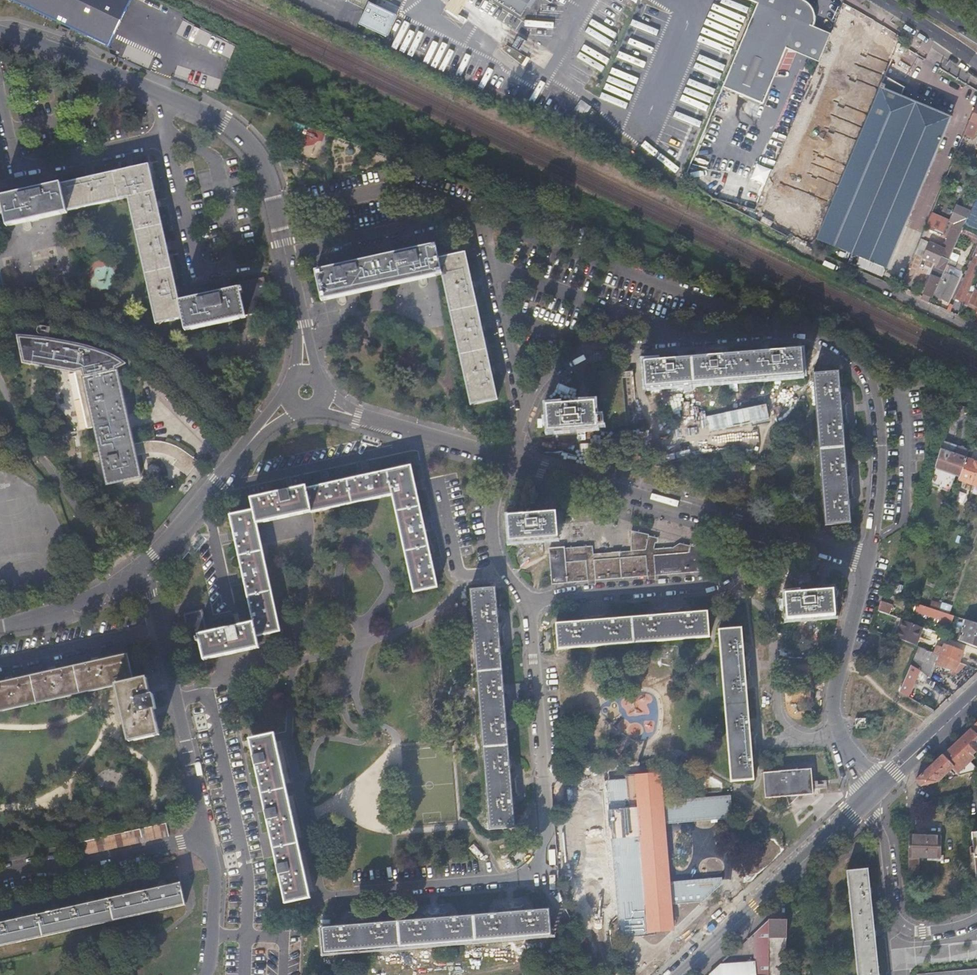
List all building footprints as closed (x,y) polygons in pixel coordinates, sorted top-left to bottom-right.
[(109,45),(131,0),(14,0),(109,45)] [(455,17),(466,0),(449,0),(443,9),(455,17)] [(520,13),(529,0),(499,0),(520,13)] [(785,46),(791,33),(801,37),(810,25),(810,24),(811,20),(811,12),(808,6),(805,3),(800,0),(749,0),(757,3),(723,86),(761,102),(785,46)] [(386,37),(396,14),(367,2),(357,25),(386,37)] [(897,42),(896,41),(886,35),(840,7),(830,33),(818,60),(777,156),(769,174),(770,175),(831,201),(884,76),(897,42)] [(123,24),(137,30),(142,19),(128,12),(123,24)] [(785,46),(818,60),(830,33),(810,24),(810,25),(801,37),(791,33),(785,46)] [(686,76),(658,150),(686,161),(714,87),(686,76)] [(831,201),(816,238),(886,267),(952,115),(901,97),(905,87),(884,76),(831,201)] [(300,143),(323,145),(324,131),(301,129),(300,143)] [(750,179),(764,185),(770,169),(756,164),(750,179)] [(148,165),(61,185),(66,210),(127,197),(154,191),(148,165)] [(61,185),(1,198),(4,212),(7,225),(67,212),(66,210),(61,185)] [(154,191),(127,197),(156,324),(182,318),(179,302),(166,248),(154,191)] [(952,210),(950,215),(955,218),(953,223),(955,224),(950,236),(947,235),(942,247),(928,241),(922,256),(926,258),(931,260),(937,263),(936,266),(935,266),(923,293),(931,297),(934,292),(949,258),(960,233),(964,224),(964,223),(965,220),(967,216),(952,210)] [(969,212),(967,216),(965,220),(964,223),(976,229),(976,215),(969,212)] [(964,224),(960,233),(976,240),(976,229),(964,224)] [(441,275),(437,258),(435,245),(395,254),(358,262),(315,272),(321,302),(365,292),(400,284),(441,275)] [(458,351),(470,404),(496,399),(485,347),(475,304),(464,252),(437,258),(441,275),(449,307),(458,351)] [(971,254),(964,268),(968,270),(956,297),(964,301),(976,272),(976,257),(971,254)] [(956,261),(949,258),(934,292),(948,298),(957,278),(951,274),(953,268),(956,261)] [(911,287),(914,281),(906,276),(902,282),(911,287)] [(229,285),(231,291),(236,316),(245,315),(271,309),(264,277),(229,285)] [(976,285),(968,303),(976,307),(976,285)] [(236,316),(231,291),(179,302),(182,318),(185,331),(245,318),(245,315),(236,316)] [(59,343),(20,337),(24,364),(38,366),(62,370),(76,373),(88,429),(95,428),(107,484),(140,476),(135,453),(143,452),(156,454),(165,456),(172,458),(177,460),(173,465),(186,474),(197,460),(184,452),(174,448),(163,445),(156,444),(143,443),(133,444),(117,370),(125,366),(119,362),(112,358),(104,354),(96,351),(90,349),(81,347),(70,345),(59,343)] [(803,373),(801,349),(744,354),(746,378),(803,373)] [(746,378),(744,354),(698,357),(700,382),(746,378)] [(646,386),(700,382),(698,357),(644,362),(646,386)] [(622,369),(597,371),(602,427),(626,425),(622,369)] [(817,423),(842,421),(838,371),(813,373),(817,423)] [(549,431),(597,427),(594,402),(546,406),(549,431)] [(821,468),(846,466),(842,421),(817,423),(821,468)] [(942,443),(935,465),(961,474),(967,457),(969,449),(957,445),(956,448),(942,443)] [(959,479),(976,485),(976,461),(967,457),(961,474),(959,479)] [(411,465),(387,470),(392,496),(397,520),(404,554),(412,591),(437,586),(429,549),(422,515),(411,465)] [(825,524),(850,522),(846,466),(821,468),(825,524)] [(392,496),(387,470),(308,487),(313,510),(313,513),(392,496)] [(313,510),(308,487),(307,484),(252,495),(255,510),(257,522),(313,510)] [(257,522),(255,510),(230,516),(252,622),(255,636),(280,631),(257,522)] [(556,512),(508,516),(510,541),(558,537),(556,512)] [(627,550),(593,553),(592,553),(593,559),(645,555),(652,554),(682,552),(686,551),(688,545),(648,535),(647,540),(654,541),(669,545),(669,547),(653,548),(645,549),(630,550),(630,530),(627,530),(627,550)] [(648,534),(630,530),(630,550),(645,549),(647,540),(648,535),(648,534)] [(654,541),(647,540),(645,549),(653,548),(654,541)] [(715,569),(715,566),(713,550),(688,544),(688,545),(686,551),(682,552),(652,554),(654,574),(715,569)] [(585,560),(587,579),(595,579),(593,559),(592,553),(592,546),(564,548),(565,561),(585,560)] [(551,582),(568,581),(587,579),(585,560),(565,561),(564,548),(549,550),(551,582)] [(647,575),(654,574),(652,554),(645,555),(647,575)] [(593,559),(595,579),(625,576),(647,575),(645,555),(593,559)] [(495,586),(470,589),(473,628),(498,625),(495,586)] [(833,590),(784,593),(786,619),(835,615),(833,590)] [(881,600),(878,609),(890,614),(893,604),(881,600)] [(952,622),(954,615),(950,614),(917,603),(914,611),(952,622)] [(199,633),(206,632),(202,610),(182,614),(189,651),(202,649),(199,633)] [(706,610),(555,622),(557,647),(709,635),(706,610)] [(892,636),(916,645),(923,627),(899,618),(892,636)] [(957,640),(976,647),(976,622),(963,618),(957,640)] [(255,636),(252,622),(206,632),(199,633),(202,649),(205,660),(258,650),(255,636)] [(498,625),(473,628),(476,662),(500,659),(498,625)] [(741,626),(718,628),(731,780),(754,778),(752,757),(749,722),(746,686),(742,645),(741,626)] [(937,645),(934,652),(959,661),(963,650),(945,644),(943,648),(937,645)] [(919,646),(911,664),(927,676),(929,677),(936,658),(939,659),(937,663),(952,669),(953,669),(957,672),(965,663),(959,661),(934,652),(919,646)] [(46,700),(93,690),(117,685),(134,681),(128,656),(88,664),(39,675),(0,684),(0,710),(46,700)] [(500,659),(476,662),(478,696),(503,693),(500,659)] [(911,664),(899,690),(908,696),(915,679),(925,682),(927,676),(911,664)] [(148,678),(134,681),(117,685),(129,741),(160,735),(154,710),(157,709),(153,695),(151,695),(148,678)] [(503,693),(478,696),(481,734),(506,734),(503,693)] [(865,717),(855,719),(855,728),(866,727),(865,717)] [(967,731),(970,734),(976,737),(976,733),(971,727),(967,731)] [(974,771),(976,764),(976,763),(976,760),(973,759),(971,760),(968,757),(972,753),(976,755),(976,737),(970,734),(967,731),(943,754),(953,765),(952,767),(959,774),(974,771)] [(249,739),(265,807),(290,801),(274,733),(249,739)] [(506,734),(481,734),(485,778),(509,773),(506,734)] [(943,754),(916,779),(922,784),(938,780),(952,767),(953,765),(943,754)] [(811,768),(763,772),(765,797),(787,795),(790,803),(798,794),(813,793),(811,768)] [(509,773),(485,778),(489,828),(514,826),(509,773)] [(732,817),(732,816),(730,795),(669,800),(670,805),(660,805),(660,804),(658,804),(655,773),(624,775),(628,808),(610,810),(613,837),(640,835),(647,926),(670,924),(669,904),(705,901),(722,885),(722,878),(667,882),(661,816),(671,815),(671,822),(732,817)] [(576,794),(582,922),(611,921),(604,792),(576,794)] [(265,807),(275,853),(301,848),(290,801),(265,807)] [(167,823),(77,843),(80,856),(170,836),(167,823)] [(939,834),(909,834),(908,860),(908,873),(917,873),(918,857),(938,857),(939,834)] [(286,901),(312,896),(301,848),(275,853),(286,901)] [(847,870),(857,974),(878,974),(867,867),(847,870)] [(159,888),(144,891),(150,912),(185,904),(180,883),(166,886),(164,881),(158,883),(159,888)] [(124,895),(109,899),(115,920),(150,912),(144,891),(131,894),(130,889),(123,891),(124,895)] [(88,904),(74,907),(79,928),(115,920),(109,899),(94,902),(93,897),(87,899),(88,904)] [(53,911),(39,915),(43,936),(79,928),(74,907),(59,910),(58,905),(52,907),(53,911)] [(317,953),(551,933),(549,909),(315,930),(317,953)] [(17,919),(2,923),(7,944),(43,936),(39,915),(24,918),(23,913),(16,915),(17,919)] [(768,919),(756,930),(755,962),(718,965),(719,974),(768,974),(768,964),(768,939),(768,919)] [(768,919),(768,939),(768,964),(768,974),(786,974),(786,919),(768,919)]
